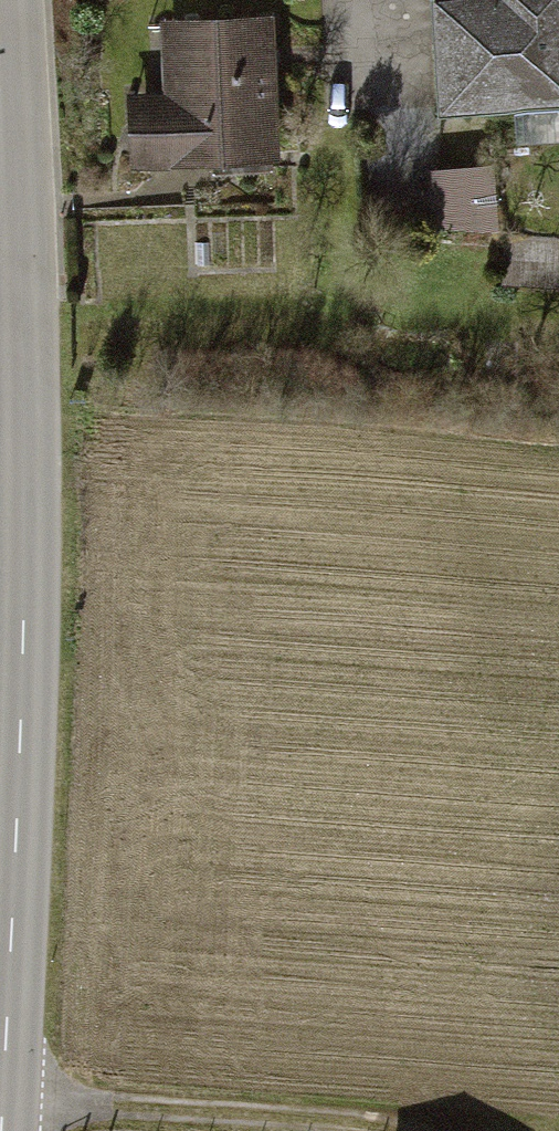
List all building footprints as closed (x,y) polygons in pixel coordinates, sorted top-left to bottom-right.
[(440,104),(558,101),(558,0),(437,0),(440,104)] [(129,88),(132,155),(278,149),(271,8),(160,13),(164,87),(129,88)] [(438,221),(500,221),(500,163),(438,162),(438,221)]
